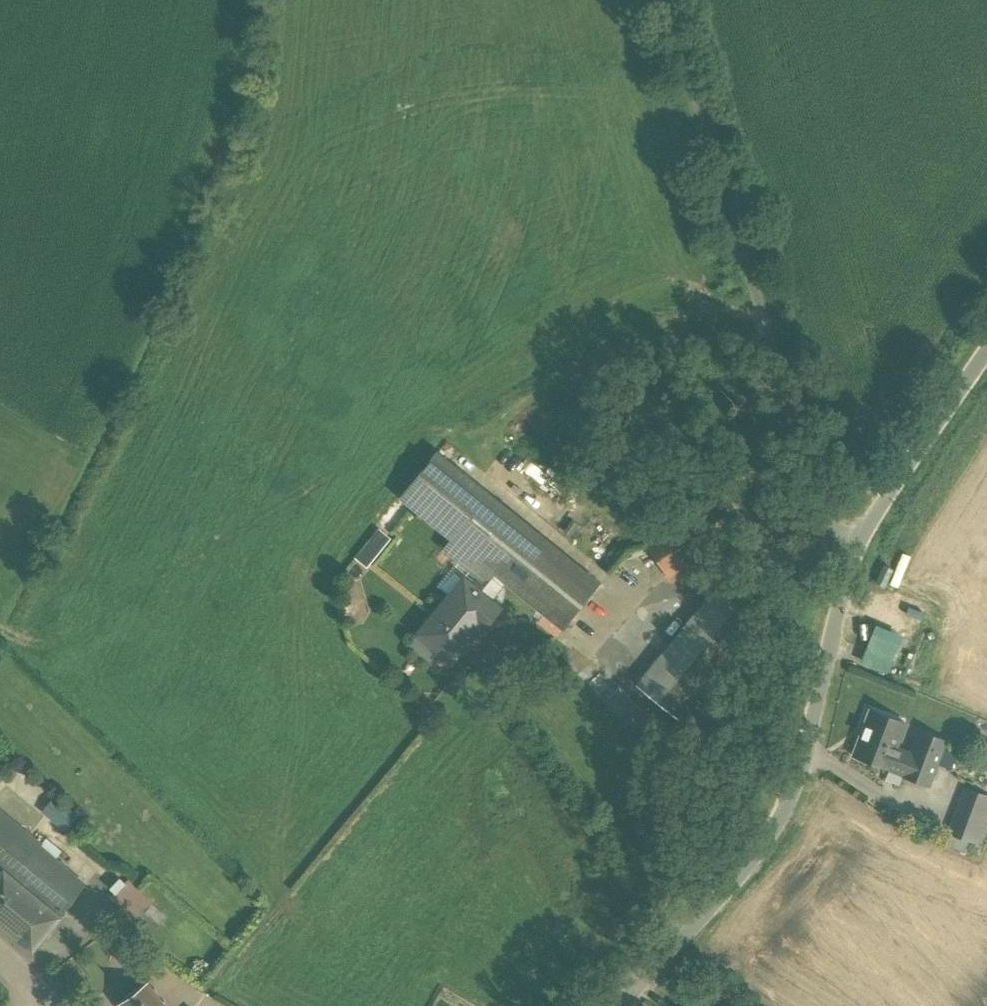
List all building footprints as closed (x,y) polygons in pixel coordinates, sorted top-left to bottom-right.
[(446,549),(478,575),(488,563),(508,580),(566,627),(600,585),(437,453),(402,496),(454,538),(446,549)] [(738,531),(719,503),(714,497),(644,544),(668,578),(738,531)] [(391,537),(379,527),(354,556),(367,568),(391,537)] [(492,599),(508,580),(488,563),(478,575),(471,582),(465,577),(419,631),(423,634),(412,646),(431,662),(443,649),(454,658),(504,607),(492,599)] [(677,718),(756,621),(717,589),(637,687),(677,718)] [(854,756),(905,775),(913,755),(897,748),(906,722),(873,711),(854,756)] [(921,734),(913,755),(905,775),(931,785),(946,741),(921,734)] [(986,800),(986,796),(966,789),(949,833),(972,842),(986,800)] [(4,872),(33,837),(0,811),(0,868),(4,872)] [(33,837),(4,872),(0,877),(0,920),(33,951),(85,887),(40,850),(44,846),(33,837)] [(127,939),(120,943),(120,950),(126,953),(133,950),(133,943),(127,939)] [(115,1004),(116,1005),(167,1005),(148,979),(115,1004)]
